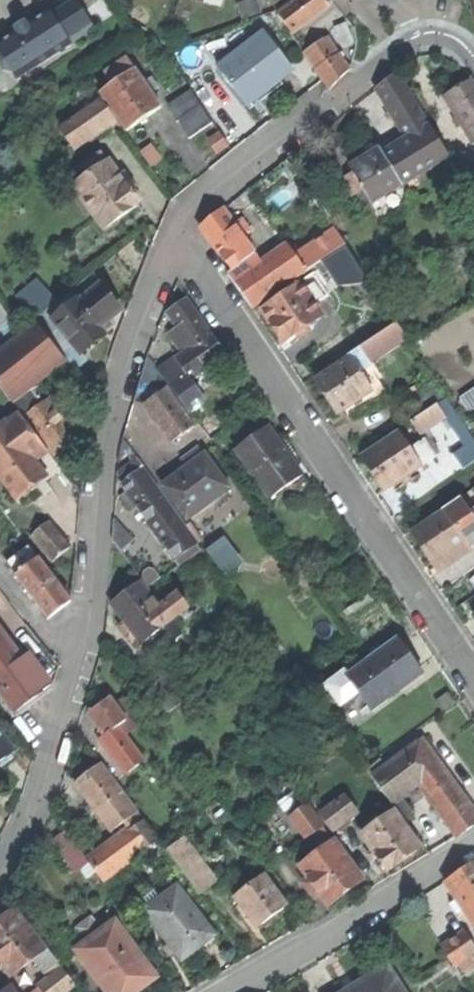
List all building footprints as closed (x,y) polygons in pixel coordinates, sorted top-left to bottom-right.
[(51,16),(68,40),(91,24),(75,0),(51,16)] [(291,34),(329,6),(324,0),(295,0),(277,13),(291,34)] [(51,16),(48,11),(27,24),(27,28),(23,30),(21,32),(17,31),(0,42),(0,53),(0,66),(3,70),(12,71),(17,79),(71,45),(68,40),(51,16)] [(345,21),(334,24),(342,48),(353,43),(345,21)] [(219,68),(248,105),(273,86),(294,70),(265,32),(219,68)] [(348,69),(327,37),(304,53),(329,90),(338,80),(348,69)] [(113,86),(101,94),(127,130),(160,107),(150,93),(144,84),(126,59),(105,75),(113,86)] [(376,90),(408,142),(431,128),(397,73),(376,90)] [(151,79),(144,84),(150,93),(153,90),(158,87),(151,79)] [(473,141),(473,85),(471,81),(456,89),(446,96),(473,141)] [(85,112),(102,100),(95,91),(79,102),(85,112)] [(191,91),(167,107),(178,122),(190,139),(212,123),(191,91)] [(113,116),(102,100),(85,112),(60,129),(71,145),(113,116)] [(449,157),(431,128),(408,142),(384,156),(403,186),(449,157)] [(365,151),(368,156),(377,151),(373,146),(369,149),(365,151)] [(373,204),(403,186),(384,156),(380,149),(377,151),(368,156),(350,167),(354,173),(373,204)] [(104,229),(139,205),(123,182),(109,162),(102,167),(95,157),(80,168),(86,178),(74,187),(104,229)] [(465,171),(473,186),(473,166),(465,171)] [(362,211),(373,204),(354,173),(342,180),(362,211)] [(201,227),(232,270),(255,254),(243,237),(235,226),(224,210),(201,227)] [(235,226),(243,237),(251,232),(246,226),(242,220),(235,226)] [(294,255),(306,272),(321,262),(345,245),(333,228),(294,255)] [(345,245),(321,262),(336,286),(368,285),(345,245)] [(263,265),(255,254),(232,270),(227,273),(252,309),(306,272),(294,255),(289,247),(263,265)] [(313,273),(298,283),(314,307),(329,297),(313,273)] [(37,281),(18,297),(35,319),(47,310),(55,303),(37,281)] [(300,330),(321,316),(314,307),(298,283),(261,309),(284,341),(300,330)] [(78,301),(54,320),(73,342),(81,353),(96,340),(105,333),(100,326),(120,310),(100,285),(79,302),(78,301)] [(183,354),(176,359),(191,380),(227,356),(211,334),(187,298),(176,305),(167,312),(178,327),(168,333),(183,354)] [(11,321),(0,304),(0,328),(11,321)] [(61,352),(73,342),(54,320),(47,310),(35,319),(34,320),(36,322),(61,352)] [(13,400),(25,390),(65,358),(61,352),(36,322),(0,351),(0,387),(11,401),(13,400)] [(355,409),(383,390),(369,369),(375,365),(371,359),(405,336),(397,323),(347,356),(349,359),(316,381),(330,404),(337,414),(352,404),(355,409)] [(205,400),(191,380),(176,359),(159,370),(188,411),(205,400)] [(433,383),(409,399),(417,412),(441,396),(433,383)] [(172,442),(195,426),(167,388),(144,403),(172,442)] [(26,417),(43,404),(36,396),(32,400),(25,390),(13,400),(26,417)] [(461,468),(473,460),(473,440),(447,398),(412,422),(420,434),(445,418),(453,429),(451,431),(462,447),(452,454),(461,468)] [(43,404),(26,417),(55,455),(67,446),(76,439),(47,401),(43,404)] [(0,428),(0,480),(12,496),(56,463),(19,414),(0,428)] [(270,499),(302,477),(290,460),(268,428),(236,450),(270,499)] [(425,440),(409,450),(398,433),(361,458),(374,477),(383,492),(435,457),(425,440)] [(187,468),(205,456),(200,450),(183,462),(187,468)] [(205,456),(187,468),(182,471),(163,486),(187,519),(229,489),(205,456)] [(148,522),(169,507),(135,460),(121,470),(124,474),(120,477),(124,483),(121,485),(128,495),(136,506),(148,522)] [(61,470),(56,463),(12,496),(18,503),(38,487),(61,470)] [(130,510),(136,506),(128,495),(122,500),(126,505),(130,510)] [(459,498),(443,509),(444,512),(411,534),(424,554),(433,567),(452,555),(455,560),(470,550),(468,547),(473,543),(473,516),(472,517),(459,498)] [(201,550),(169,507),(148,522),(178,567),(201,550)] [(114,520),(113,543),(121,551),(133,541),(114,520)] [(49,522),(31,538),(52,562),(70,547),(49,522)] [(222,540),(207,551),(226,577),(241,566),(222,540)] [(7,563),(49,618),(60,610),(71,602),(28,546),(7,563)] [(125,623),(130,630),(141,645),(157,634),(172,622),(161,608),(141,582),(121,597),(111,605),(125,623)] [(178,594),(161,608),(172,622),(190,609),(178,594)] [(182,636),(172,622),(157,634),(167,647),(182,636)] [(125,635),(130,630),(125,623),(119,627),(125,635)] [(408,684),(422,674),(397,638),(347,674),(359,690),(357,691),(371,710),(400,690),(398,688),(402,685),(406,682),(408,684)] [(16,712),(40,693),(52,685),(29,656),(18,663),(0,639),(0,691),(16,712)] [(344,701),(357,691),(359,690),(347,674),(328,687),(337,700),(344,701)] [(168,714),(184,701),(165,675),(148,687),(168,714)] [(114,706),(124,718),(135,710),(125,697),(114,706)] [(126,721),(124,718),(114,706),(109,698),(98,707),(89,713),(106,736),(119,726),(126,721)] [(137,713),(126,721),(132,730),(144,721),(137,713)] [(144,761),(119,726),(106,736),(100,740),(126,774),(144,761)] [(15,752),(0,733),(0,763),(15,752)] [(367,770),(390,801),(415,782),(425,796),(426,795),(457,839),(467,832),(473,826),(473,812),(424,740),(386,768),(380,760),(367,770)] [(127,820),(138,812),(102,764),(87,775),(76,783),(112,832),(127,820)] [(332,833),(358,813),(346,797),(320,816),(332,833)] [(312,836),(324,827),(308,804),(291,816),(308,839),(312,836)] [(133,829),(144,821),(138,812),(127,820),(133,829)] [(395,812),(362,834),(388,871),(405,859),(421,848),(395,812)] [(159,841),(144,821),(133,829),(88,862),(103,882),(159,841)] [(335,842),(324,827),(312,836),(323,851),(335,842)] [(76,872),(88,862),(66,832),(53,841),(76,872)] [(201,895),(216,884),(183,839),(168,850),(201,895)] [(363,881),(335,842),(323,851),(301,867),(328,906),(347,893),(363,881)] [(458,873),(444,882),(456,900),(461,908),(473,927),(473,862),(458,873)] [(264,878),(236,898),(258,928),(272,918),(287,907),(264,878)] [(139,903),(183,960),(200,948),(216,936),(179,886),(161,900),(155,891),(139,903)] [(454,912),(461,908),(456,900),(449,904),(454,912)] [(45,949),(15,911),(0,922),(0,962),(1,962),(11,975),(33,958),(45,949)] [(78,929),(89,943),(101,933),(91,919),(78,929)] [(156,977),(115,923),(101,933),(89,943),(77,951),(103,985),(108,991),(136,991),(142,987),(156,977)] [(441,947),(453,967),(458,964),(470,955),(473,953),(473,948),(465,933),(441,947)] [(33,958),(49,979),(62,968),(46,948),(45,949),(33,958)] [(470,955),(458,964),(463,972),(473,964),(473,962),(470,955)] [(388,967),(356,987),(357,989),(353,991),(404,991),(388,967)] [(62,968),(49,979),(37,987),(41,991),(66,991),(75,985),(62,968)]
